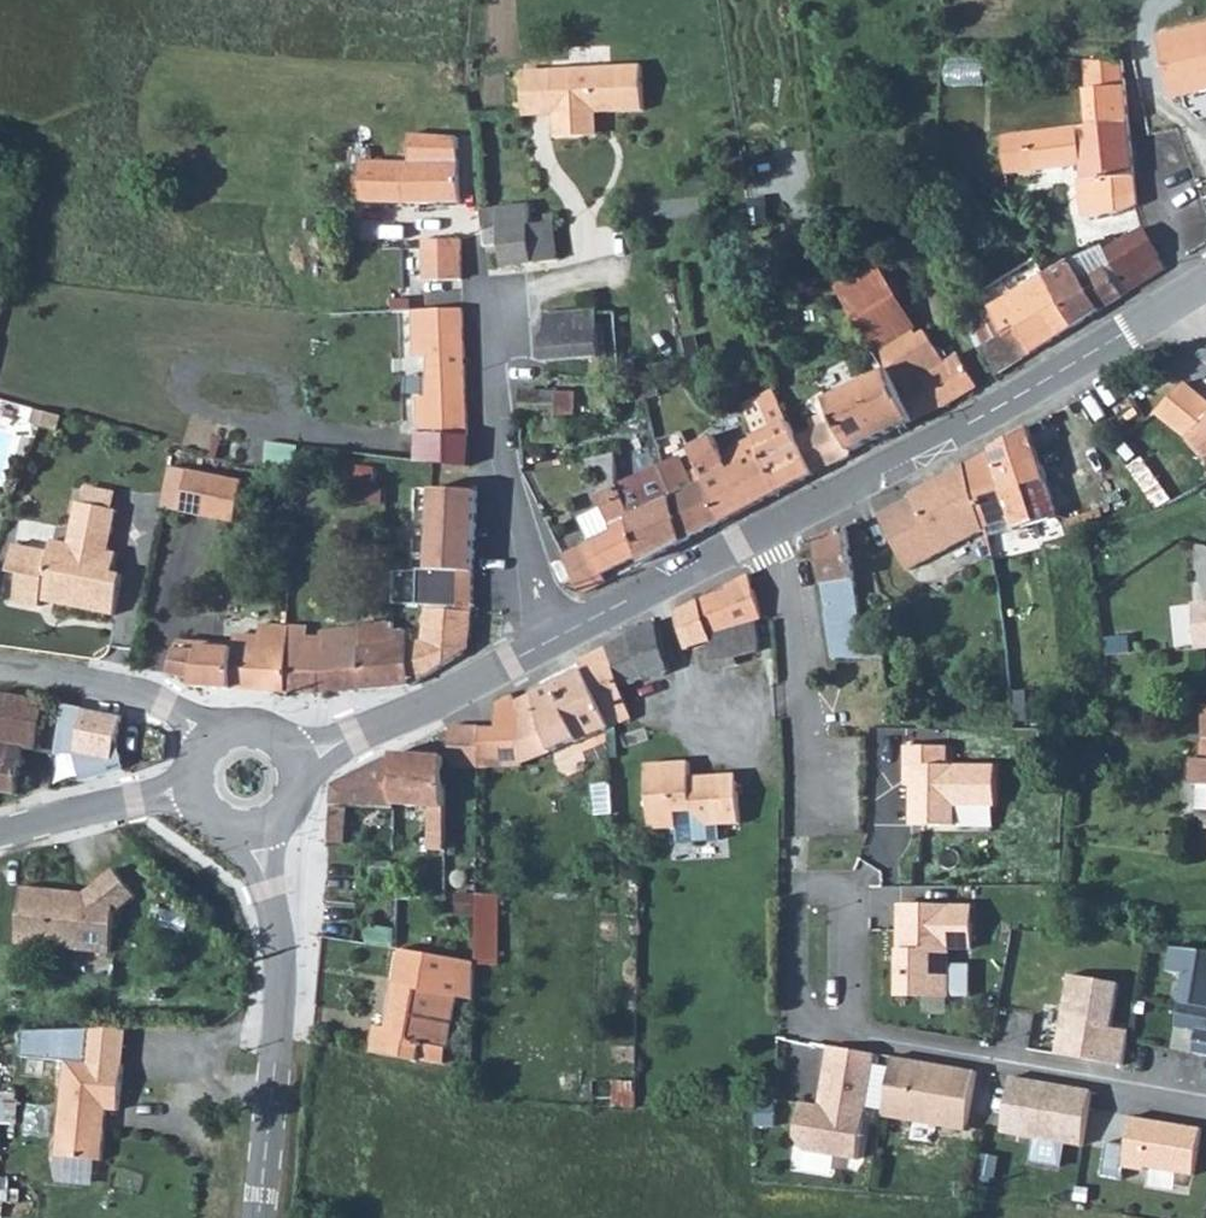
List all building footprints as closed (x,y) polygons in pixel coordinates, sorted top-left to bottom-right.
[(1205,92),(1205,25),(1158,35),(1171,100),(1205,92)] [(1028,135),(1033,171),(1082,165),(1083,180),(1078,180),(1084,218),(1119,213),(1138,205),(1124,60),(1086,61),(1090,126),(1079,127),(1079,128),(1028,135)] [(642,66),(553,70),(555,115),(556,138),(585,137),(585,123),(594,113),(597,113),(645,110),(642,66)] [(523,71),(525,116),(555,115),(553,70),(523,71)] [(585,137),(599,136),(597,113),(594,113),(585,123),(585,137)] [(460,138),(410,135),(409,163),(360,163),(361,203),(461,202),(460,138)] [(530,205),(482,210),(486,247),(502,245),(504,266),(558,260),(553,215),(545,216),(546,224),(533,225),(530,205)] [(1143,229),(1105,251),(1129,292),(1166,269),(1143,229)] [(460,240),(423,240),(425,370),(465,374),(460,240)] [(1070,259),(1043,275),(1074,327),(1129,292),(1105,251),(1102,246),(1070,259)] [(834,286),(877,356),(896,344),(901,352),(920,341),(917,336),(920,334),(876,260),(834,286)] [(1043,275),(988,309),(1004,338),(1018,331),(1032,353),(1074,327),(1043,275)] [(988,309),(967,320),(980,349),(1004,338),(988,309)] [(547,363),(601,359),(602,377),(621,376),(616,313),(598,314),(598,310),(544,313),(547,363)] [(896,344),(877,356),(885,372),(913,420),(943,407),(945,407),(979,386),(959,354),(946,362),(926,332),(924,331),(920,334),(917,336),(920,341),(901,352),(896,344)] [(1004,338),(980,349),(995,375),(1032,353),(1018,331),(1004,338)] [(696,336),(683,340),(691,369),(704,366),(696,336)] [(465,374),(425,370),(426,407),(466,410),(465,374)] [(827,457),(837,463),(851,456),(854,449),(913,420),(885,372),(829,398),(827,393),(812,399),(820,416),(810,421),(827,457)] [(657,382),(644,387),(648,400),(661,396),(657,382)] [(1156,412),(1180,433),(1205,416),(1205,400),(1186,383),(1156,412)] [(644,387),(634,389),(637,404),(648,400),(644,387)] [(743,405),(756,436),(781,491),(815,474),(775,390),(743,405)] [(523,391),(523,417),(575,418),(575,391),(523,391)] [(466,410),(426,407),(426,433),(468,436),(466,410)] [(1180,433),(1186,437),(1204,460),(1205,457),(1205,416),(1180,433)] [(569,419),(537,419),(536,443),(569,443),(569,419)] [(1031,429),(991,452),(1018,529),(1059,516),(1031,429)] [(417,432),(419,462),(470,466),(468,436),(426,433),(417,432)] [(690,448),(700,469),(723,521),(781,491),(756,436),(723,454),(714,436),(690,448)] [(991,452),(967,466),(985,530),(989,537),(1018,529),(991,452)] [(571,556),(566,559),(582,592),(607,580),(604,574),(639,557),(618,485),(616,453),(588,460),(590,468),(600,466),(600,495),(597,496),(603,508),(581,520),(591,542),(585,544),(571,556)] [(681,458),(661,467),(685,541),(723,521),(700,469),(688,475),(681,458)] [(908,570),(985,530),(967,466),(912,495),(914,499),(880,516),(908,570)] [(170,467),(162,508),(181,512),(189,470),(170,467)] [(661,467),(618,485),(639,557),(642,563),(685,541),(661,467)] [(189,470),(181,512),(236,523),(244,482),(189,470)] [(87,488),(85,504),(112,509),(115,494),(87,488)] [(433,489),(431,530),(477,532),(478,491),(433,489)] [(385,491),(371,490),(370,503),(384,504),(385,491)] [(15,545),(10,573),(21,575),(16,602),(42,607),(44,595),(58,598),(57,604),(115,616),(123,575),(114,573),(119,554),(109,552),(118,510),(112,509),(85,504),(78,502),(70,544),(53,541),(51,552),(15,545)] [(847,529),(819,543),(836,658),(886,660),(884,644),(865,647),(847,529)] [(431,530),(429,571),(474,573),(477,532),(431,530)] [(429,571),(428,608),(473,611),(477,573),(474,573),(429,571)] [(750,576),(677,613),(686,651),(711,643),(711,645),(708,646),(715,670),(739,665),(737,659),(760,652),(762,650),(757,621),(761,620),(750,576)] [(1193,604),(1197,649),(1205,648),(1205,603),(1193,604)] [(465,654),(466,638),(471,638),(473,611),(428,608),(424,643),(410,643),(412,686),(465,654)] [(1024,608),(1009,610),(1010,620),(1025,619),(1024,608)] [(658,622),(580,662),(583,672),(608,729),(633,719),(621,688),(671,671),(658,622)] [(288,626),(286,692),(353,690),(412,686),(410,643),(407,643),(406,631),(395,632),(394,623),(363,626),(324,633),(324,629),(288,626)] [(194,680),(192,686),(286,692),(288,626),(260,625),(260,650),(179,645),(172,675),(194,680)] [(1129,638),(1107,639),(1108,654),(1130,653),(1129,638)] [(583,672),(516,702),(513,697),(496,704),(497,729),(480,728),(480,768),(523,765),(523,763),(608,729),(583,672)] [(1026,691),(1012,691),(1014,728),(1029,728),(1026,691)] [(17,796),(25,748),(69,756),(77,716),(46,709),(47,703),(0,695),(0,793),(17,796)] [(1203,821),(1205,821),(1205,711),(1205,740),(1203,744),(1202,760),(1194,760),(1192,784),(1198,784),(1197,821),(1203,821)] [(166,735),(93,719),(86,759),(89,760),(86,776),(103,773),(104,763),(132,769),(163,760),(166,735)] [(480,728),(451,728),(450,767),(480,768),(480,728)] [(906,746),(906,786),(912,786),(912,825),(956,826),(956,807),(997,807),(997,766),(949,766),(949,746),(906,746)] [(397,753),(395,755),(395,805),(431,807),(429,850),(447,851),(446,757),(397,753)] [(335,786),(330,843),(347,844),(349,807),(395,809),(395,805),(395,755),(335,786)] [(651,830),(677,828),(678,843),(722,840),(721,825),(741,824),(738,784),(729,775),(711,776),(707,782),(691,783),(691,777),(690,762),(647,765),(651,830)] [(1088,775),(1080,774),(1079,782),(1087,783),(1088,775)] [(614,815),(612,784),(595,785),(597,815),(614,815)] [(70,892),(23,887),(17,944),(112,954),(116,914),(137,897),(115,870),(96,885),(95,899),(70,897),(70,892)] [(86,893),(70,892),(70,897),(95,899),(96,885),(86,893)] [(506,892),(457,888),(455,909),(480,911),(476,960),(500,962),(506,892)] [(972,907),(901,907),(899,996),(949,997),(949,948),(972,949),(972,907)] [(1172,947),(1167,972),(1185,975),(1180,1003),(1205,1007),(1205,951),(1172,947)] [(375,1025),(370,1053),(419,1061),(419,1059),(445,1064),(457,997),(474,1000),(477,963),(401,950),(387,1028),(375,1025)] [(1071,975),(1058,1047),(1084,1051),(1083,1059),(1124,1066),(1130,1031),(1112,1028),(1120,983),(1071,975)] [(1180,1003),(1176,1026),(1197,1030),(1194,1054),(1205,1056),(1205,1007),(1180,1003)] [(120,1111),(124,1066),(88,1063),(91,1029),(24,1032),(22,1057),(67,1061),(58,1156),(102,1161),(105,1130),(100,1123),(101,1115),(107,1116),(108,1110),(120,1111)] [(876,1054),(830,1047),(825,1076),(830,1077),(825,1107),(820,1106),(802,1103),(796,1137),(806,1151),(858,1160),(876,1054)] [(1084,1051),(1058,1047),(1057,1054),(1083,1059),(1084,1051)] [(917,1062),(893,1058),(884,1117),(967,1131),(977,1071),(940,1065),(939,1071),(916,1067),(917,1062)] [(1089,1109),(1093,1091),(1073,1088),(1072,1095),(1061,1093),(1048,1091),(1049,1084),(1012,1078),(1003,1133),(1037,1139),(1033,1161),(1062,1166),(1066,1143),(1083,1146),(1089,1109)] [(1128,1147),(1108,1144),(1101,1178),(1122,1181),(1124,1169),(1146,1173),(1147,1169),(1195,1178),(1203,1130),(1155,1121),(1149,1126),(1142,1125),(1143,1119),(1133,1118),(1128,1147)]
